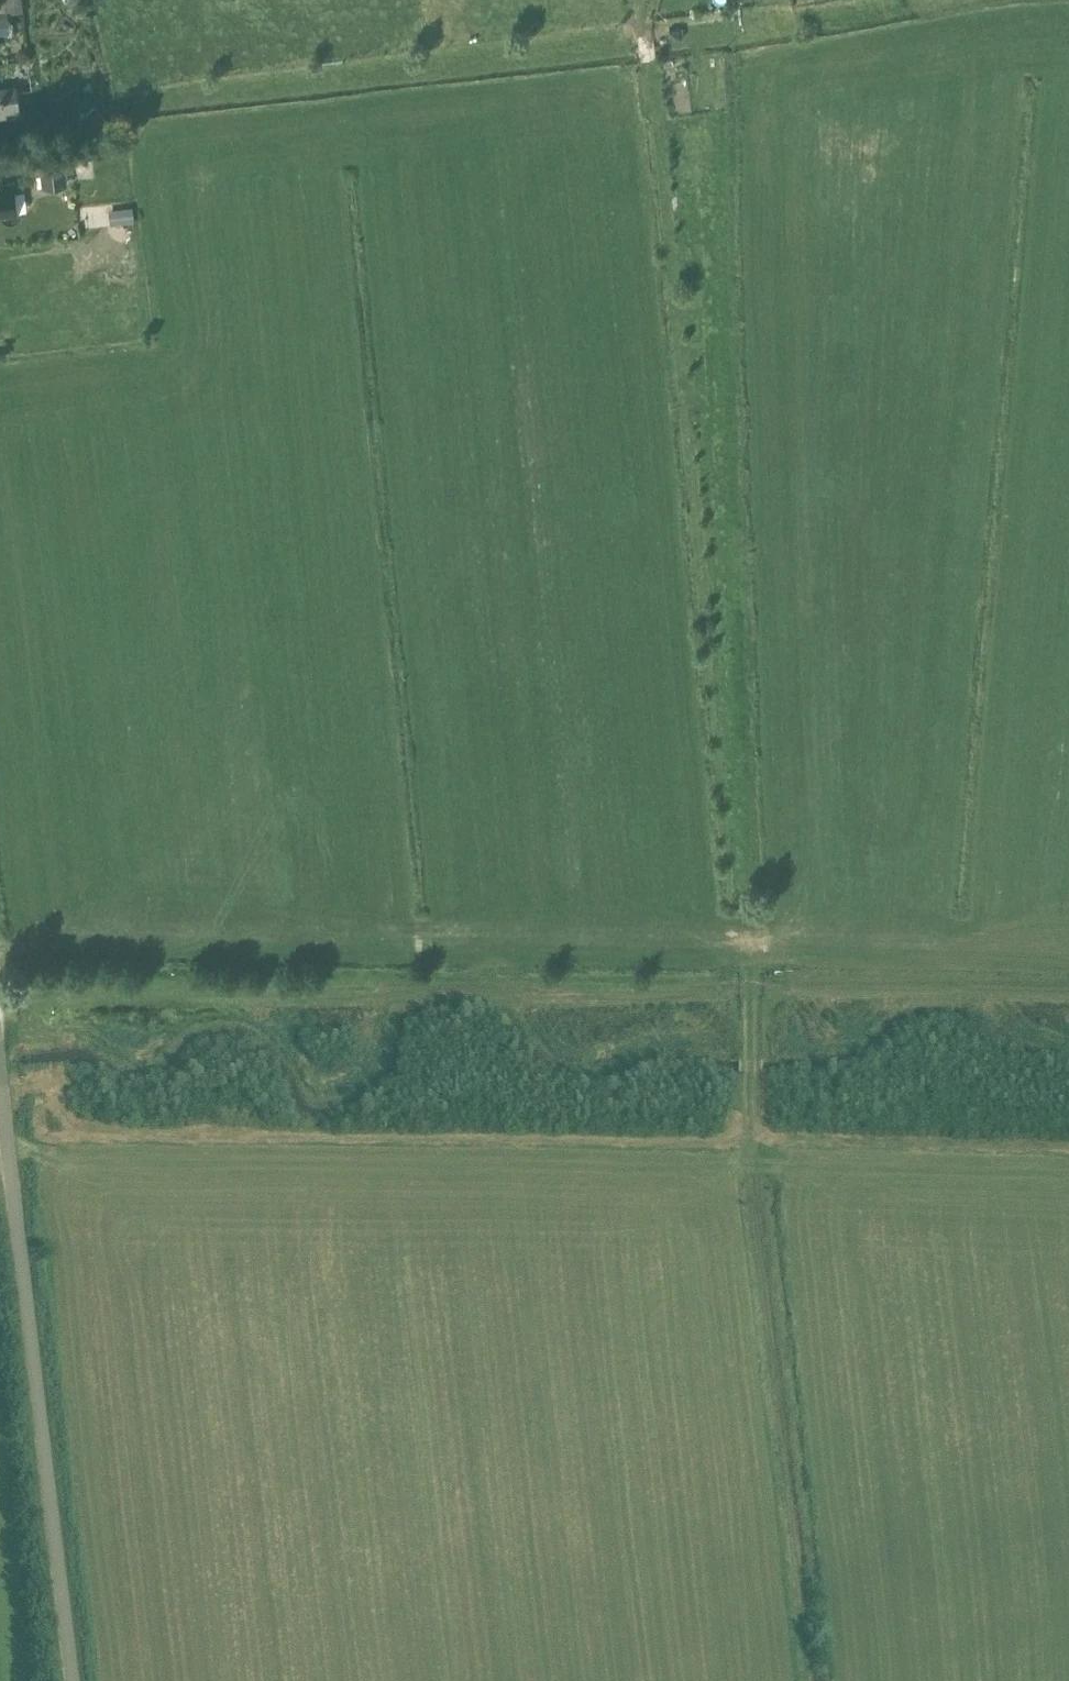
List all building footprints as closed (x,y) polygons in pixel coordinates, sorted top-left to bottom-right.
[(10,31),(8,13),(0,14),(0,32),(10,31)] [(19,115),(16,87),(0,89),(0,117),(19,115)] [(98,112),(87,123),(98,134),(108,124),(98,112)] [(30,149),(33,175),(73,171),(70,144),(30,149)] [(14,182),(1,184),(0,175),(0,215),(18,213),(14,182)] [(113,209),(115,224),(122,224),(121,208),(113,209)]
